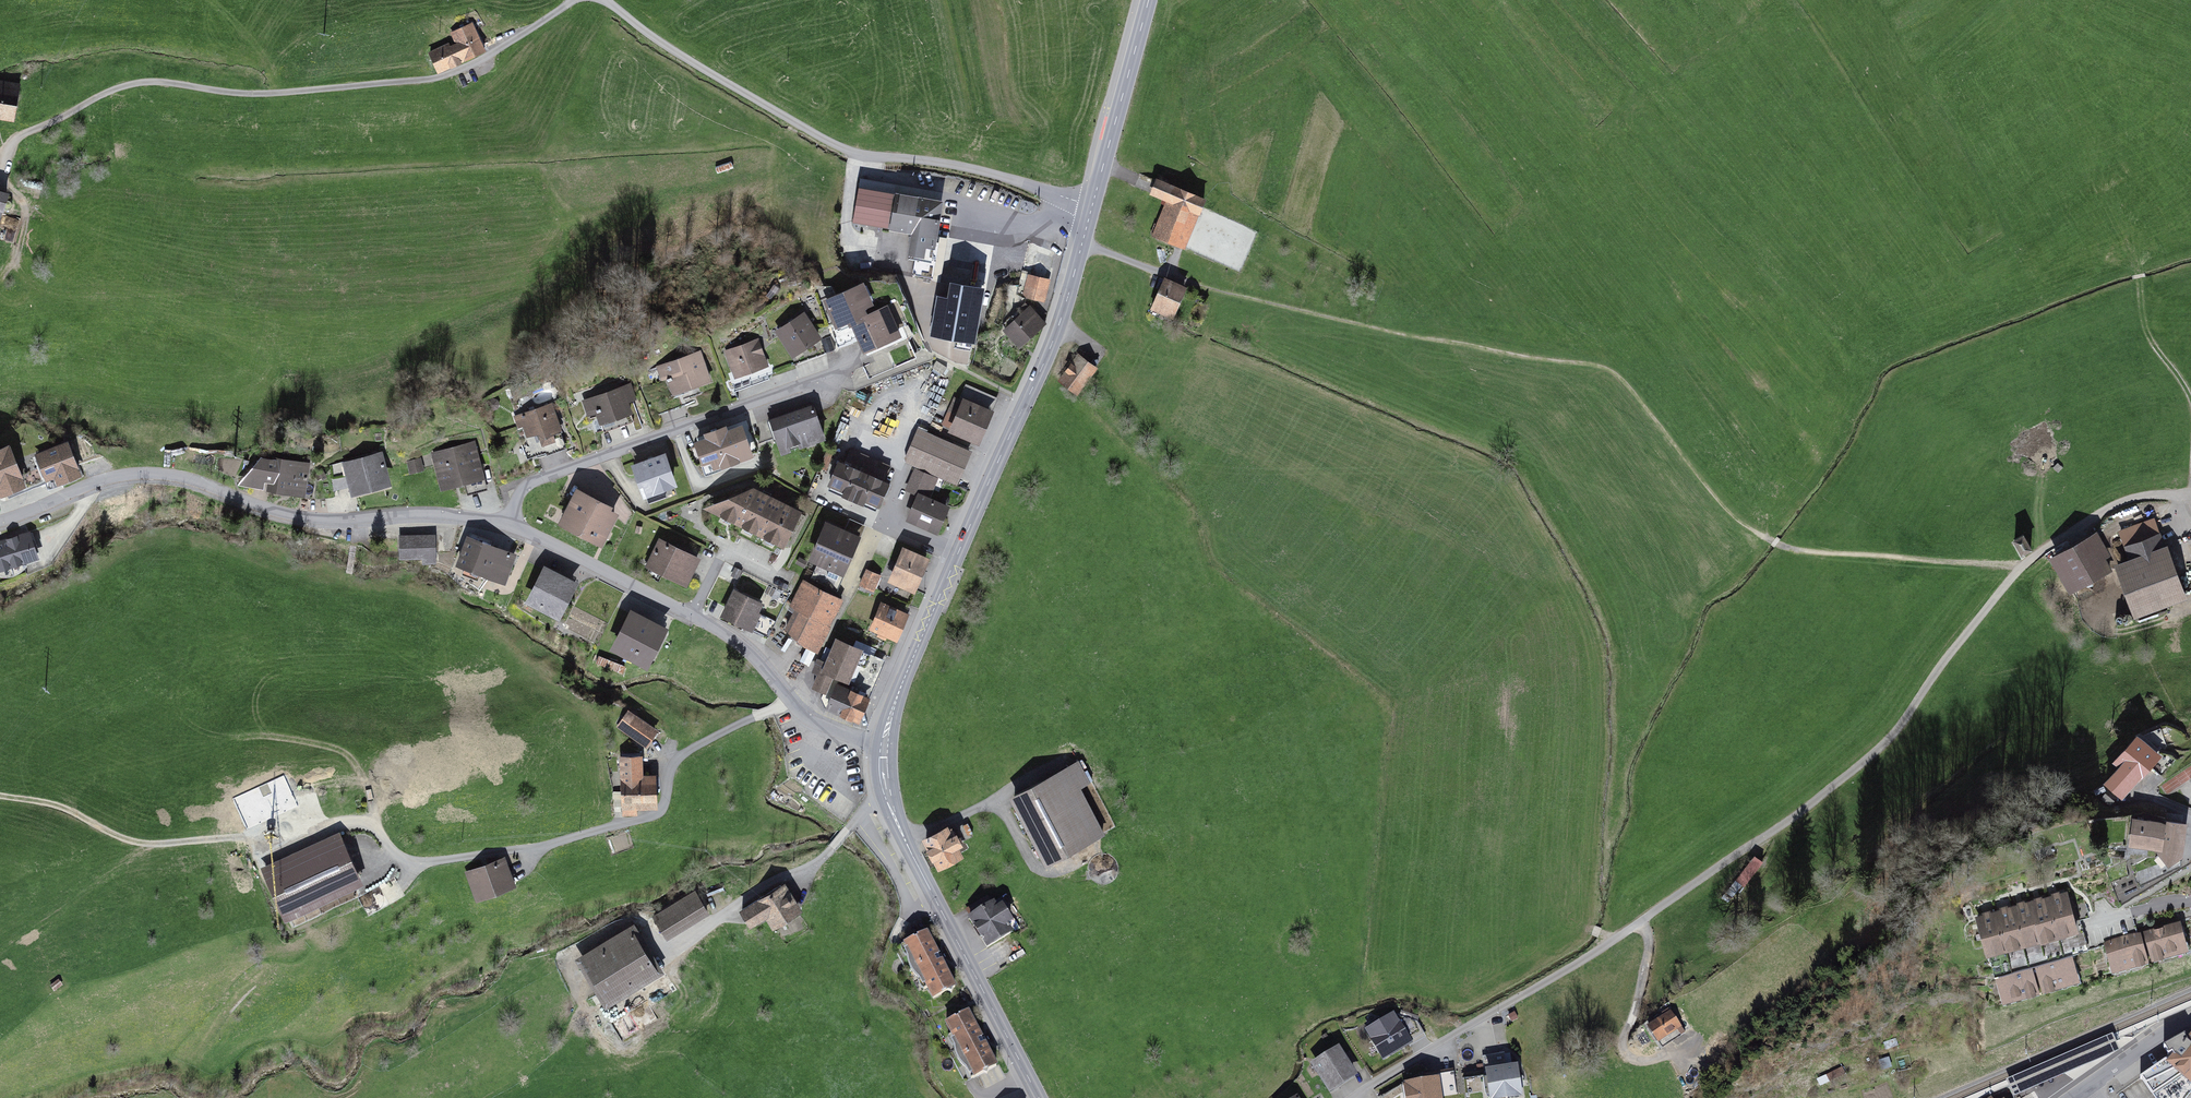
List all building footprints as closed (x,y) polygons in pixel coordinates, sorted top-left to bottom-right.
[(455,44),(430,54),(438,74),(487,55),(475,24),(451,34),(455,44)] [(0,81),(0,120),(14,123),(20,85),(0,81)] [(1207,201),(1157,180),(1151,195),(1168,202),(1153,239),(1240,275),(1258,233),(1204,210),(1207,201)] [(945,198),(862,185),(857,216),(916,226),(911,259),(935,263),(945,198)] [(0,190),(0,214),(1,208),(7,210),(11,192),(0,190)] [(1058,243),(1031,237),(1018,295),(1044,301),(1058,243)] [(1165,279),(1151,313),(1171,321),(1186,288),(1165,279)] [(975,345),(984,289),(950,284),(947,299),(937,297),(930,338),(975,345)] [(863,285),(825,301),(837,328),(851,321),(865,353),(900,337),(887,308),(867,317),(863,310),(872,306),(863,285)] [(1030,306),(1001,332),(1016,348),(1044,323),(1030,306)] [(810,313),(784,325),(795,349),(821,337),(810,313)] [(758,337),(727,347),(736,373),(767,363),(758,337)] [(712,378),(702,349),(667,362),(676,390),(712,378)] [(1077,394),(1096,368),(1079,356),(1060,382),(1077,394)] [(623,382),(587,395),(593,412),(600,410),(603,419),(633,409),(623,382)] [(992,406),(965,397),(955,426),(983,435),(992,406)] [(556,402),(521,414),(531,441),(566,429),(556,402)] [(816,408),(772,422),(782,451),(825,437),(816,408)] [(692,442),(703,474),(755,457),(744,425),(692,442)] [(967,449),(919,429),(908,456),(956,476),(967,449)] [(476,436),(437,447),(446,480),(485,470),(476,436)] [(71,443),(36,457),(49,490),(84,476),(71,443)] [(0,450),(0,496),(26,486),(10,446),(0,450)] [(387,449),(352,457),(360,488),(394,480),(387,449)] [(666,453),(631,465),(641,497),(676,485),(666,453)] [(890,469),(854,453),(849,463),(841,459),(829,486),(881,509),(893,482),(886,479),(890,469)] [(317,459),(280,455),(277,486),(313,490),(317,459)] [(420,457),(410,460),(414,472),(424,468),(420,457)] [(343,474),(333,475),(334,487),(344,486),(343,474)] [(803,511),(753,488),(703,510),(786,550),(803,511)] [(617,509),(576,490),(558,526),(599,545),(617,509)] [(951,504),(919,492),(910,514),(942,526),(951,504)] [(829,520),(811,559),(844,574),(862,535),(829,520)] [(2131,560),(2120,564),(2138,614),(2189,596),(2172,546),(2164,549),(2155,523),(2122,535),(2131,560)] [(2025,530),(2014,536),(2022,551),(2033,545),(2025,530)] [(435,531),(402,531),(402,557),(435,557),(435,531)] [(0,542),(0,572),(41,559),(32,532),(0,542)] [(2097,534),(2052,558),(2073,595),(2118,571),(2097,534)] [(697,552),(658,536),(647,561),(686,578),(697,552)] [(516,550),(479,537),(469,563),(507,577),(516,550)] [(930,559),(903,548),(888,583),(915,595),(930,559)] [(580,579),(546,563),(531,596),(564,612),(580,579)] [(880,575),(867,569),(860,584),(874,590),(880,575)] [(819,642),(842,595),(808,578),(785,625),(819,642)] [(763,602),(735,588),(722,612),(750,626),(763,602)] [(909,615),(881,602),(869,630),(897,642),(909,615)] [(633,608),(616,640),(651,658),(668,626),(633,608)] [(887,658),(838,635),(815,685),(829,691),(835,678),(871,694),(887,658)] [(872,698),(839,683),(827,708),(860,723),(872,698)] [(630,708),(617,726),(648,750),(661,732),(630,708)] [(2119,769),(2104,787),(2122,803),(2161,758),(2137,736),(2113,763),(2119,769)] [(645,756),(622,757),(624,816),(639,815),(639,811),(660,810),(659,777),(646,778),(645,756)] [(1082,762),(1011,797),(1047,868),(1117,833),(1082,762)] [(2186,826),(2135,819),(2131,849),(2165,853),(2163,865),(2180,867),(2186,826)] [(952,826),(924,840),(939,871),(968,856),(952,826)] [(340,833),(261,871),(286,923),(365,886),(340,833)] [(507,859),(466,874),(476,902),(517,888),(507,859)] [(1744,866),(1737,879),(1744,883),(1751,870),(1744,866)] [(787,884),(742,914),(752,930),(766,920),(773,931),(805,910),(787,884)] [(695,891),(652,918),(666,940),(709,913),(695,891)] [(2069,893),(1976,917),(1987,958),(2079,935),(2069,893)] [(1004,900),(972,919),(990,950),(1023,931),(1004,900)] [(2181,922),(2145,933),(2153,962),(2189,951),(2181,922)] [(635,927),(578,959),(605,1007),(662,975),(635,927)] [(930,933),(905,946),(934,1002),(959,988),(930,933)] [(2141,934),(2104,945),(2113,973),(2149,963),(2141,934)] [(2073,957),(2036,967),(2044,995),(2081,985),(2073,957)] [(2033,969),(1996,980),(2003,1006),(2040,995),(2033,969)] [(969,1013),(947,1025),(979,1084),(1002,1071),(969,1013)] [(1675,1014),(1651,1028),(1661,1045),(1685,1030),(1675,1014)] [(1396,1016),(1367,1033),(1383,1061),(1412,1044),(1396,1016)] [(2120,1049),(2113,1032),(2006,1079),(2014,1095),(2120,1049)] [(2185,1040),(2182,1035),(2164,1046),(2168,1053),(2171,1051),(2173,1054),(2166,1061),(2164,1062),(2190,1088),(2190,1087),(2190,1033),(2185,1040)] [(1895,1039),(1884,1043),(1886,1051),(1898,1047),(1895,1039)] [(1340,1049),(1312,1066),(1329,1094),(1358,1076),(1340,1049)] [(1888,1059),(1879,1062),(1882,1071),(1891,1068),(1888,1059)] [(2164,1062),(2166,1061),(2165,1059),(2139,1078),(2140,1080),(2141,1079),(2153,1097),(2176,1097),(2190,1088),(2164,1062)] [(1484,1068),(1488,1097),(1503,1097),(1523,1096),(1520,1064),(1484,1068)] [(1406,1085),(1408,1097),(1444,1097),(1442,1081),(1406,1085)]
